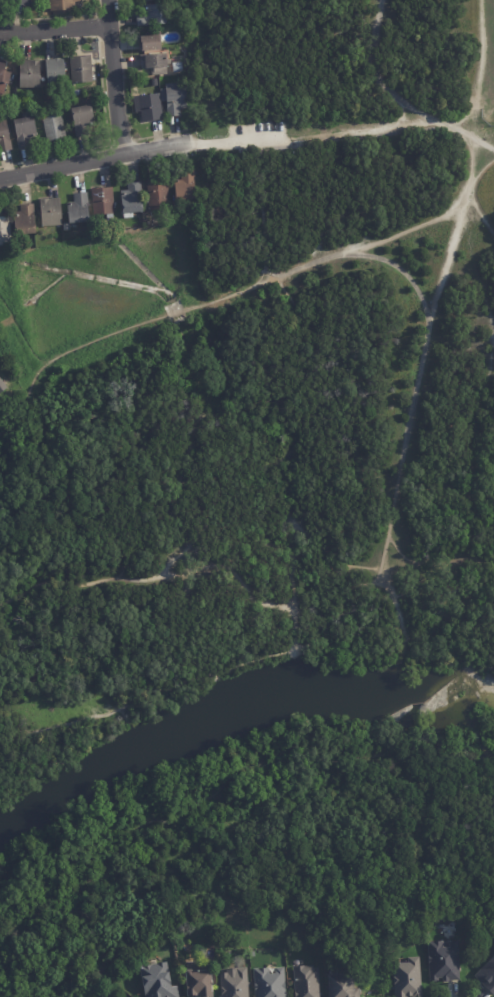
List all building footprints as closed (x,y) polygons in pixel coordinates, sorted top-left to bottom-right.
[(49,10),(48,0),(81,0),(81,1),(74,2),(75,9),(49,10)] [(137,24),(136,12),(143,12),(142,5),(165,3),(167,23),(148,24),(148,25),(137,26),(137,24)] [(161,35),(161,49),(139,51),(138,44),(141,44),(140,36),(160,35),(161,35)] [(151,73),(151,69),(140,70),(139,54),(165,52),(165,57),(167,57),(168,74),(151,76),(151,73)] [(91,69),(92,82),(71,83),(69,57),(90,55),(91,69)] [(46,59),(60,58),(60,59),(63,58),(65,82),(47,83),(45,59),(46,59)] [(20,60),(39,61),(38,88),(19,87),(19,60),(20,60)] [(8,84),(0,82),(0,61),(5,62),(4,71),(10,72),(8,84)] [(180,115),(168,117),(166,102),(161,103),(160,89),(167,88),(166,84),(185,82),(187,108),(180,109),(180,115)] [(160,120),(142,122),(140,111),(135,112),(132,97),(159,93),(163,119),(160,120)] [(86,135),(76,137),(70,108),(91,104),(96,133),(86,135)] [(56,140),(47,142),(42,117),(61,113),(66,138),(59,140),(59,139),(56,140)] [(30,147),(19,149),(13,120),(33,116),(37,136),(30,137),(32,146),(30,147)] [(10,150),(0,152),(0,118),(5,117),(12,149),(10,150)] [(195,199),(176,201),(174,180),(181,180),(180,171),(194,170),(196,199),(195,199)] [(164,209),(149,211),(148,203),(143,203),(143,196),(147,196),(146,178),(160,177),(160,185),(168,184),(170,209),(164,209)] [(131,213),(122,214),(121,191),(127,190),(127,183),(140,182),(143,212),(131,213)] [(113,213),(93,215),(91,188),(97,188),(97,189),(112,187),(114,213),(113,213)] [(75,223),(69,223),(67,203),(74,203),(73,193),(87,192),(89,222),(75,223)] [(48,199),(49,199),(60,198),(62,225),(42,227),(40,200),(48,199)] [(22,234),(17,235),(17,233),(15,233),(14,212),(20,212),(20,205),(33,204),(35,234),(22,234)] [(11,245),(0,246),(0,217),(9,216),(11,245)] [(457,980),(449,980),(449,981),(443,981),(443,977),(439,977),(439,981),(429,981),(430,941),(444,942),(444,947),(451,947),(451,941),(460,941),(460,980),(457,980)] [(408,996),(395,996),(393,962),(401,962),(401,963),(409,962),(409,957),(420,957),(422,996),(411,996),(409,996),(408,996)] [(475,976),(493,957),(493,995),(475,976)] [(177,986),(179,996),(145,996),(140,966),(167,962),(168,972),(169,972),(172,987),(177,986)] [(318,968),(320,996),(296,996),(294,967),(313,966),(313,968),(318,968)] [(247,967),(248,996),(221,996),(220,975),(221,973),(227,973),(229,974),(229,976),(236,975),(235,967),(247,967)] [(283,967),(285,996),(255,996),(253,969),(268,968),(268,974),(275,973),(275,967),(283,967)] [(211,969),(213,996),(211,996),(199,996),(199,993),(198,993),(198,995),(187,996),(186,971),(187,969),(191,969),(193,970),(211,969)] [(359,989),(360,996),(330,996),(329,975),(354,973),(354,990),(359,989)]
